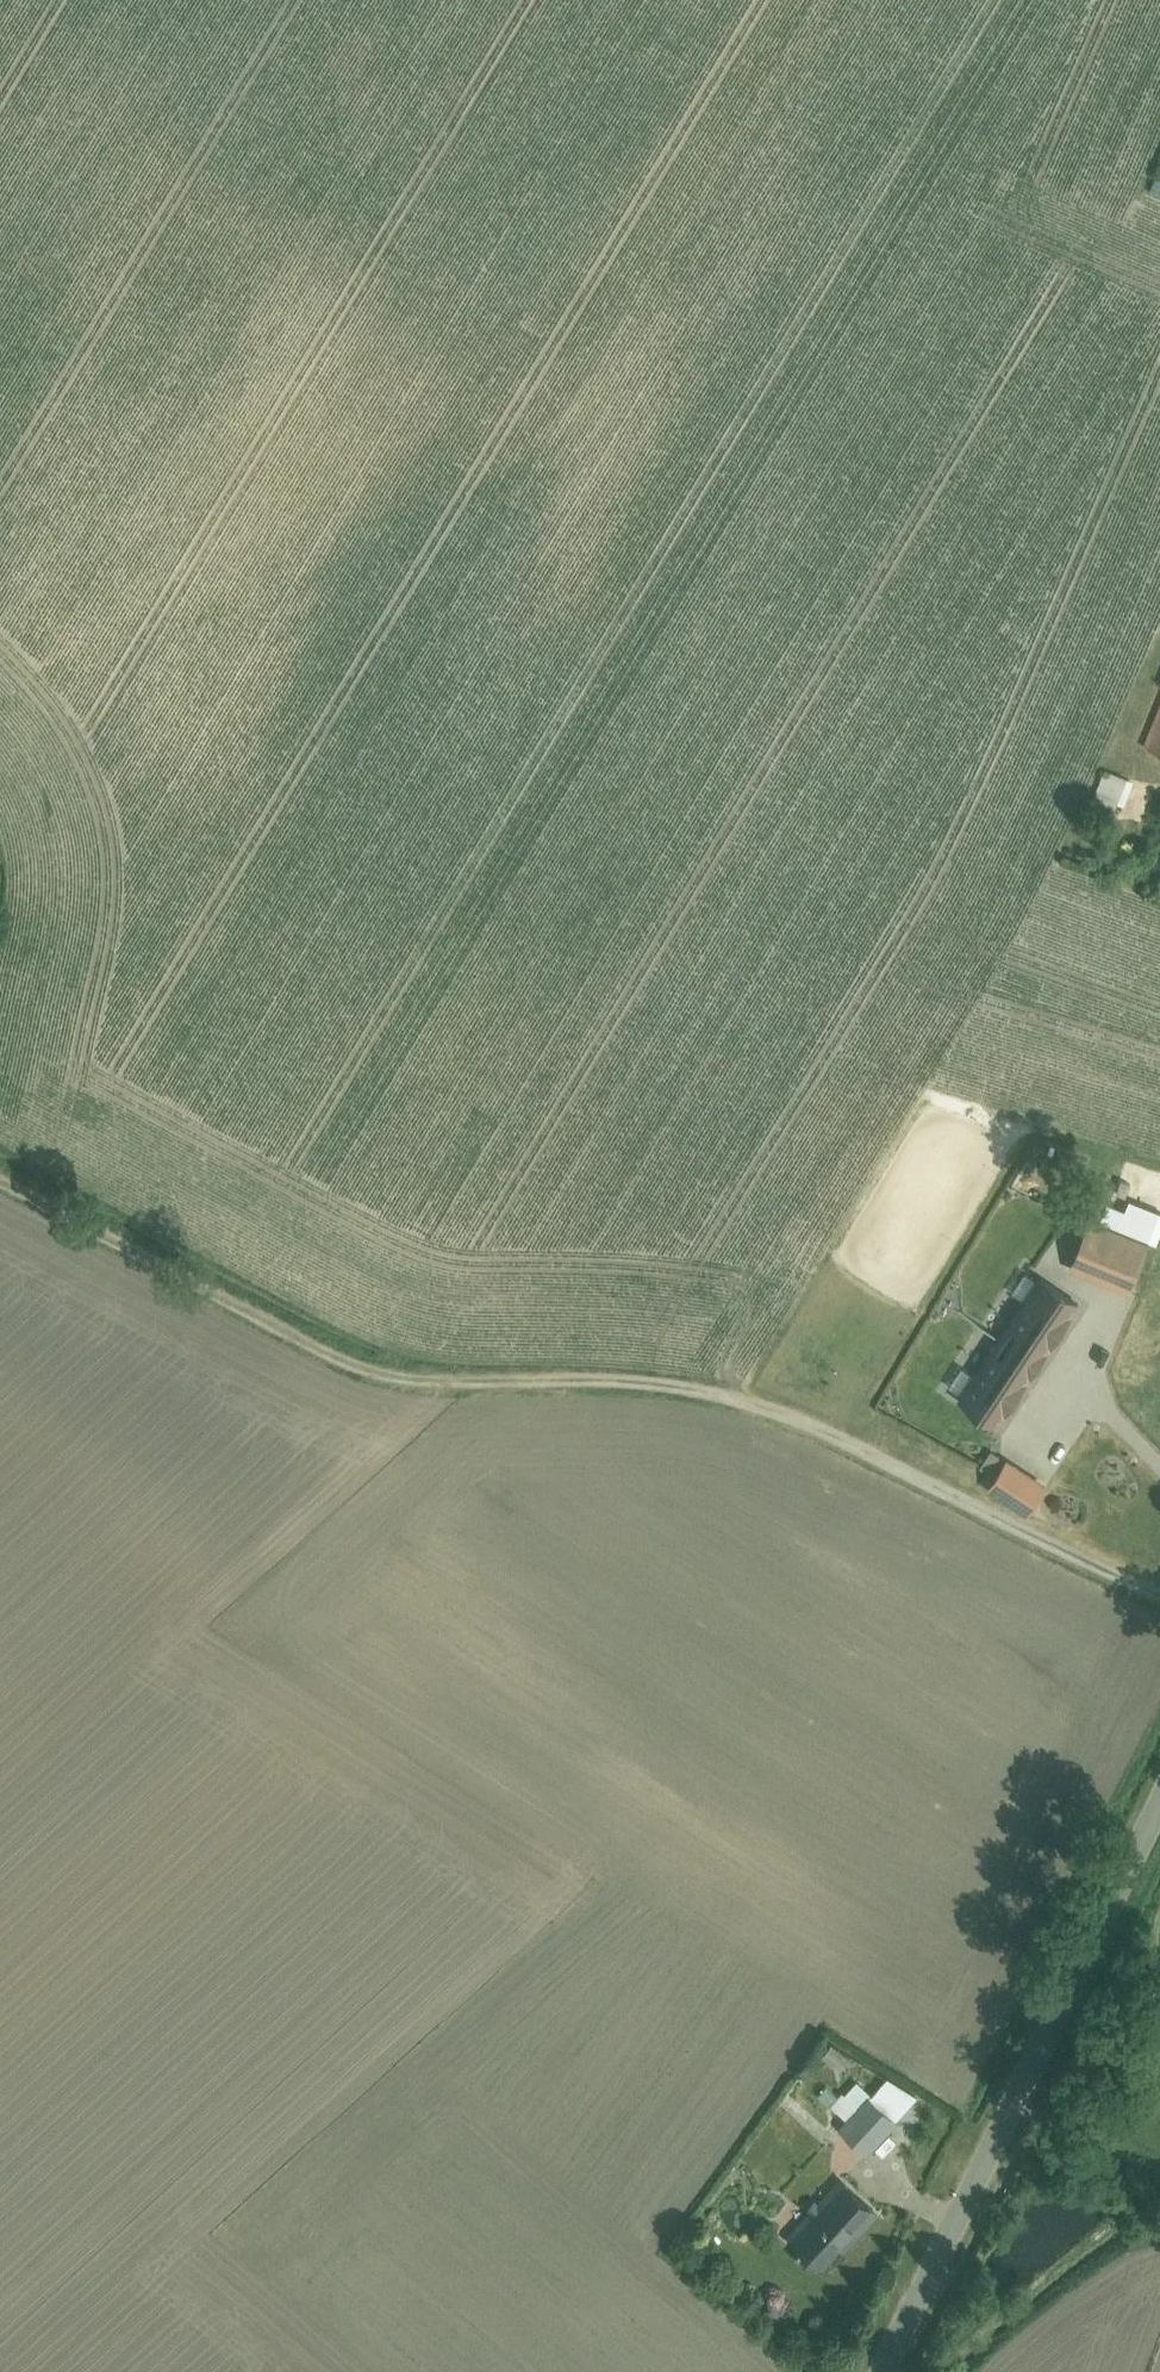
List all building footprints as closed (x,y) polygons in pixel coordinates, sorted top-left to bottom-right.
[(1145,747),(1159,753),(1159,709),(1145,747)] [(1091,1231),(1072,1275),(1131,1300),(1150,1256),(1091,1231)] [(1041,1282),(960,1402),(1006,1433),(1087,1313),(1041,1282)] [(1004,1468),(989,1493),(1030,1519),(1045,1494),(1004,1468)] [(890,2080),(843,2135),(873,2160),(920,2104),(890,2080)] [(811,2085),(792,2106),(827,2138),(841,2124),(843,2126),(871,2095),(856,2081),(834,2105),(811,2085)] [(842,2180),(789,2241),(831,2278),(884,2217),(842,2180)]
